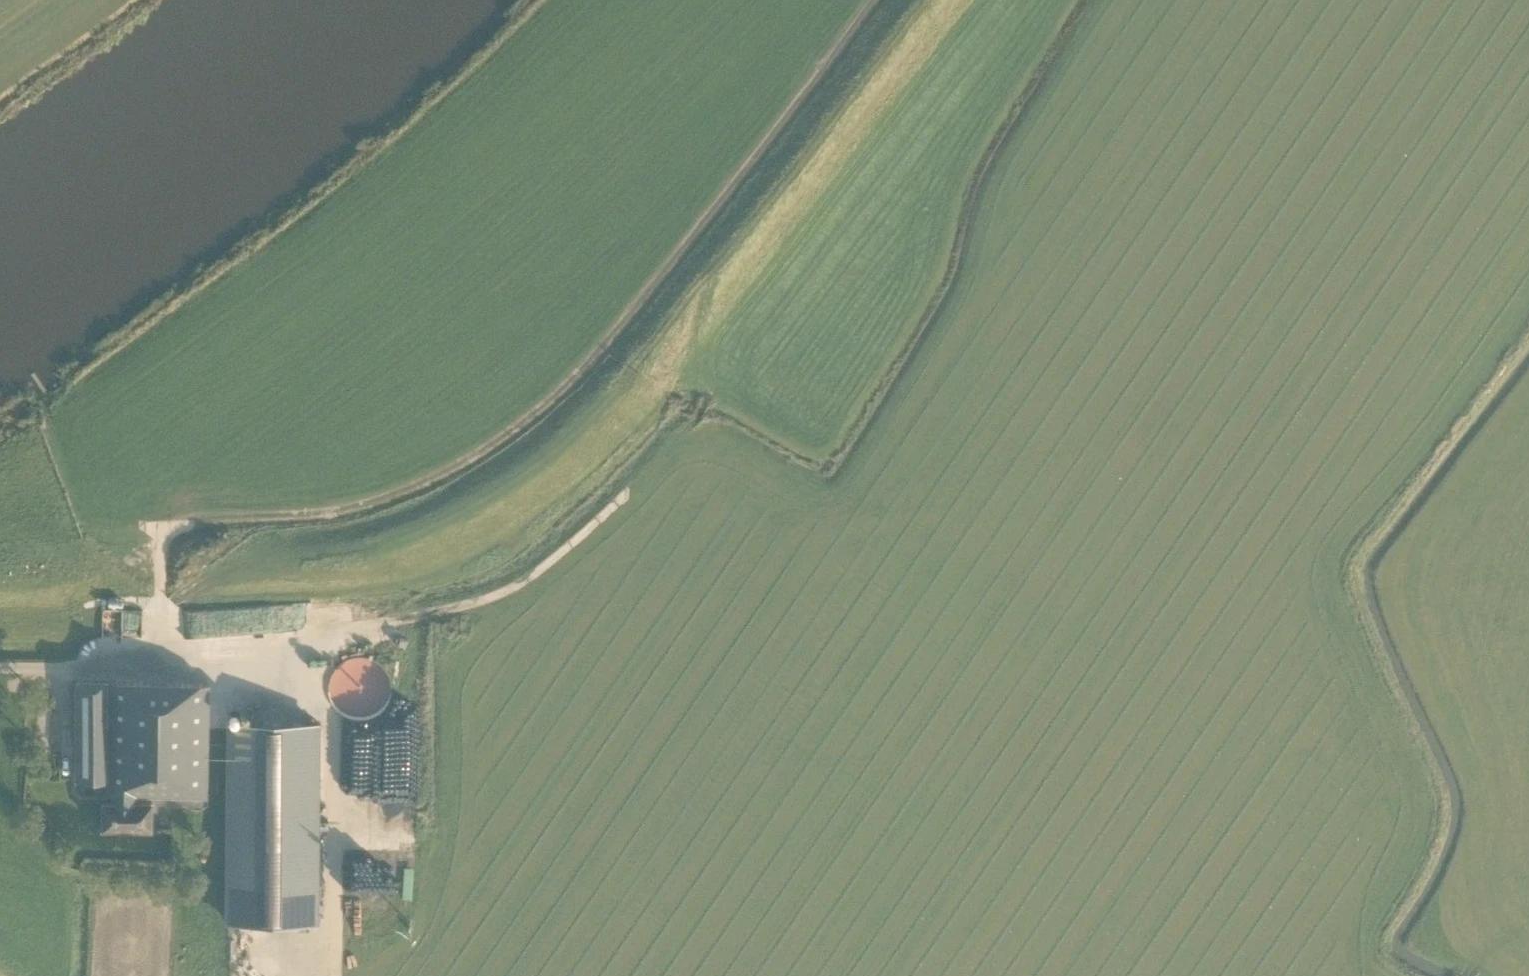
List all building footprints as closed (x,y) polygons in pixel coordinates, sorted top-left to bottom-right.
[(209,626),(279,624),(278,602),(208,604),(209,626)] [(77,678),(77,778),(102,778),(102,792),(112,792),(112,799),(102,799),(102,826),(152,827),(152,800),(138,800),(138,792),(210,792),(210,678),(77,678)] [(315,721),(230,720),(229,921),(314,921),(315,721)]
